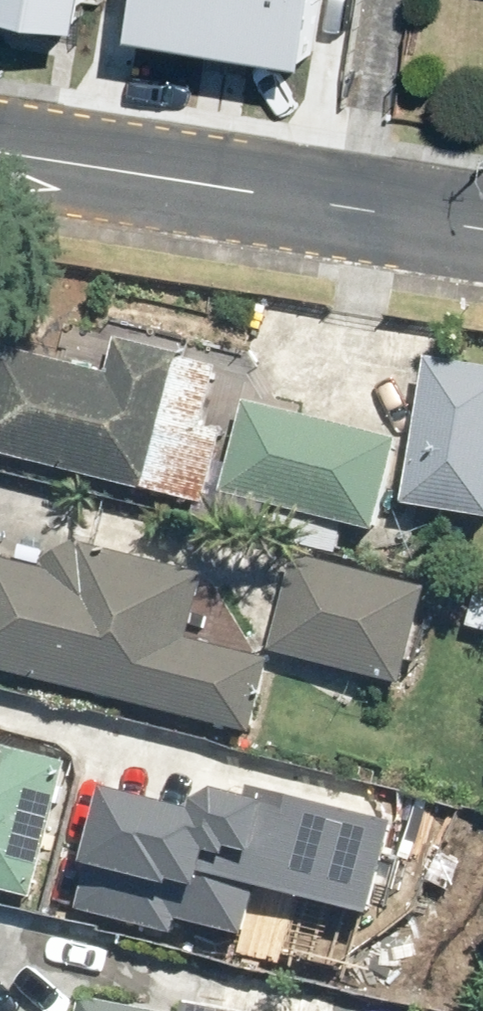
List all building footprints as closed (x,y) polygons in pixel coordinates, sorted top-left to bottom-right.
[(97,12),(99,0),(14,0),(97,12)] [(146,22),(320,50),(328,0),(150,0),(146,22)] [(148,487),(172,374),(0,338),(0,456),(148,487)] [(429,362),(409,505),(482,515),(482,369),(429,362)] [(249,398),(223,493),(382,536),(408,441),(249,398)] [(36,598),(0,588),(0,668),(246,736),(266,661),(185,639),(202,575),(52,536),(36,598)] [(291,552),(264,646),(403,685),(430,592),(291,552)] [(38,901),(70,761),(0,745),(0,893),(38,901)] [(370,921),(394,823),(244,788),(240,804),(103,782),(84,903),(179,918),(179,919),(241,936),(253,893),(370,921)] [(78,1010),(156,1010),(81,996),(78,1010)]
